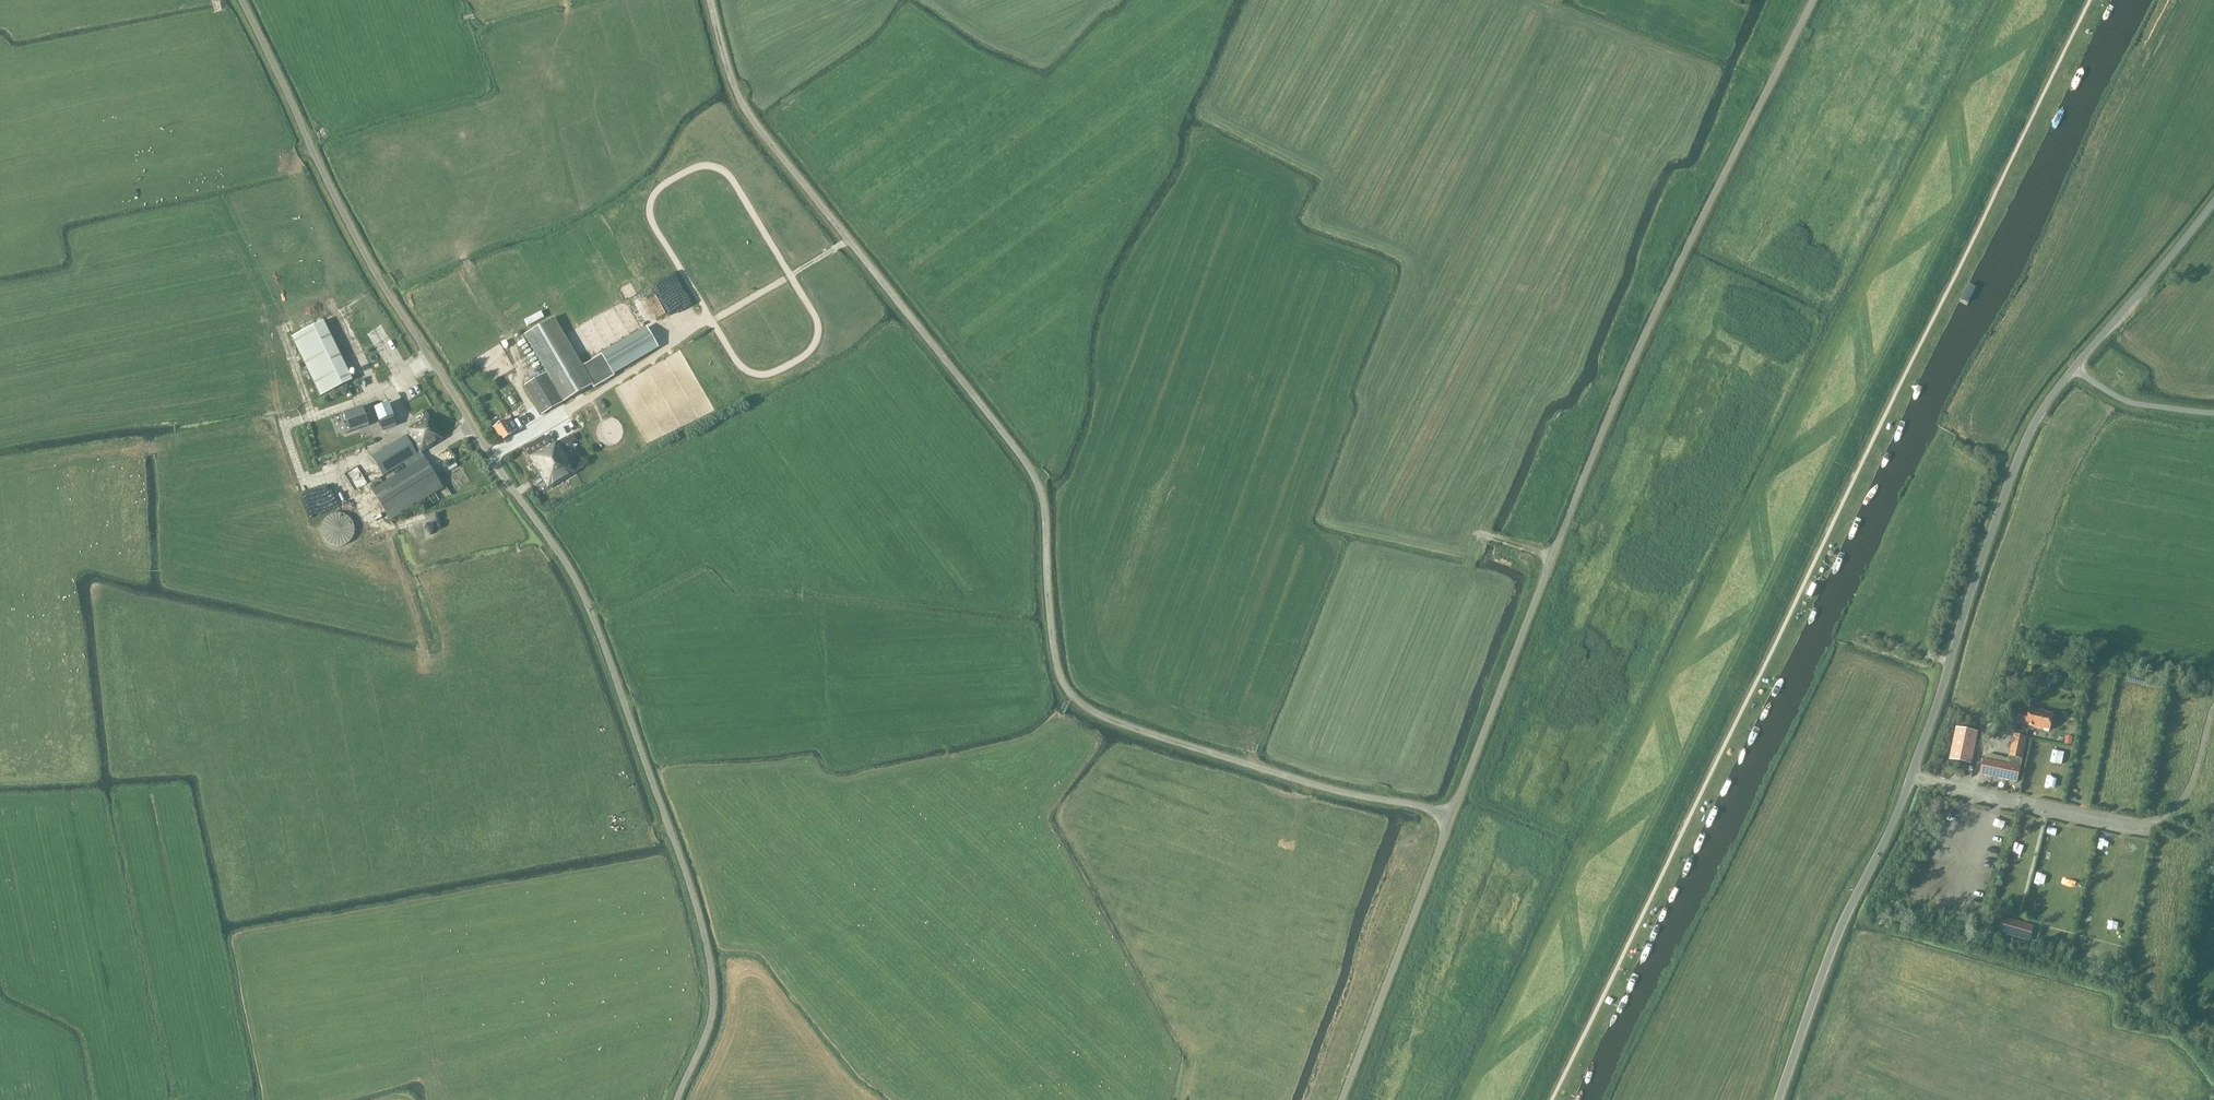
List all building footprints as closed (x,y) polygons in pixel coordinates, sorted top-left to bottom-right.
[(547,373),(523,386),(541,415),(591,385),(593,388),(614,376),(612,373),(657,347),(646,328),(582,364),(563,332),(554,318),(526,335),(547,373)] [(352,380),(323,321),(291,337),(320,396),(352,380)] [(381,430),(396,426),(391,417),(393,416),(388,403),(373,409),(381,430)] [(339,415),(345,434),(368,426),(362,407),(339,415)] [(403,464),(406,468),(371,490),(390,522),(443,489),(421,453),(442,439),(428,416),(405,429),(410,436),(407,438),(405,435),(370,457),(383,477),(403,464)] [(493,428),(501,441),(513,433),(504,420),(493,428)] [(584,466),(571,443),(576,440),(572,433),(550,446),(543,435),(522,447),(547,490),(574,473),(574,472),(584,466)] [(340,513),(338,513),(336,513),(333,513),(331,514),(328,515),(326,517),(324,519),(322,522),(321,524),(320,527),(320,530),(320,533),(321,535),(322,538),(323,540),(325,542),(328,544),(330,545),(333,546),(336,547),(338,547),(341,546),(344,545),(346,544),(348,542),(350,540),(352,538),(353,535),(353,532),(354,530),(353,527),(353,524),(351,521),(350,519),(348,517),(346,515),(343,514),(340,513)] [(1816,585),(1811,583),(1806,595),(1811,597),(1816,585)] [(1979,775),(2017,783),(2027,729),(2032,730),(2033,727),(2049,731),(2053,714),(2044,712),(2044,711),(2029,708),(2028,713),(2017,710),(2007,759),(1987,755),(1986,760),(1983,759),(1979,775)] [(1956,728),(1949,760),(1970,764),(1977,732),(1956,728)] [(2000,933),(2029,941),(2034,926),(2004,918),(2000,933)]
